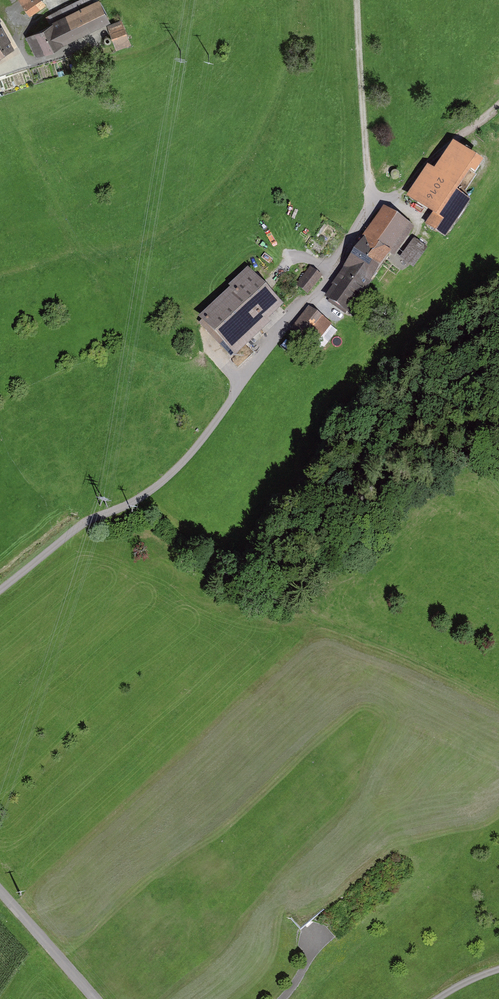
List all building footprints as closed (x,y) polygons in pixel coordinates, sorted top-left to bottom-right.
[(47,4),(44,0),(19,0),(30,16),(47,4)] [(110,22),(99,0),(78,0),(38,20),(42,29),(25,37),(36,59),(110,22)] [(108,25),(116,49),(132,44),(123,20),(108,25)] [(1,26),(0,27),(0,58),(15,49),(1,26)] [(481,169),(455,149),(435,176),(429,171),(408,199),(433,218),(427,226),(436,232),(481,169)] [(394,259),(414,230),(382,207),(360,239),(364,242),(323,300),(346,316),(389,256),(394,259)] [(413,240),(400,259),(416,269),(428,250),(413,240)] [(259,254),(257,259),(269,265),(272,260),(259,254)] [(308,297),(322,278),(310,268),(295,287),(308,297)] [(268,324),(284,309),(247,270),(228,288),(231,291),(199,321),(235,360),(271,327),(268,324)] [(310,308),(291,330),(320,354),(338,331),(310,308)]
